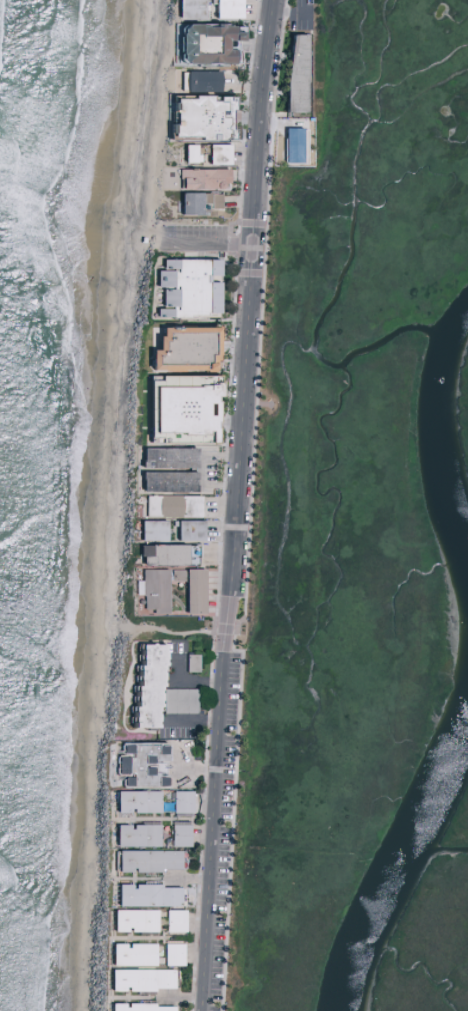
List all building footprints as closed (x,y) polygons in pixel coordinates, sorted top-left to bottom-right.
[(200,0),(174,0),(173,16),(193,17),(193,18),(200,18),(200,0)] [(236,19),(236,0),(211,0),(210,18),(236,19)] [(174,64),(235,64),(235,50),(228,50),(228,42),(238,42),(238,26),(174,26),(174,64)] [(279,113),(300,114),(303,36),(282,35),(279,113)] [(214,72),(181,71),(181,91),(213,92),(214,72)] [(166,139),(221,139),(221,110),(226,110),(226,97),(166,98),(166,139)] [(280,128),(280,163),(297,163),(298,117),(285,117),(284,128),(280,128)] [(224,145),(203,145),(203,165),(224,165),(224,145)] [(179,163),(193,164),(193,146),(180,146),(179,163)] [(218,209),(218,193),(176,193),(176,214),(197,214),(197,209),(218,209)] [(214,258),(156,258),(156,269),(151,269),(151,287),(157,287),(157,307),(151,307),(151,315),(214,314),(214,280),(203,281),(203,275),(214,275),(214,258)] [(144,368),(180,368),(180,364),(211,365),(211,325),(154,325),(154,334),(151,334),(151,348),(144,348),(144,368)] [(190,491),(190,447),(137,446),(137,491),(190,491)] [(177,517),(177,495),(156,495),(155,516),(177,517)] [(137,540),(165,540),(164,519),(137,520),(137,540)] [(199,540),(199,519),(173,519),(174,540),(199,540)] [(181,543),(136,544),(136,565),(182,564),(181,543)] [(164,568),(138,569),(138,608),(148,608),(148,613),(165,613),(164,568)] [(200,613),(200,569),(165,569),(165,581),(181,581),(182,613),(200,613)] [(140,646),(140,651),(141,651),(141,656),(139,656),(139,661),(142,661),(142,668),(139,667),(139,672),(140,672),(140,678),(138,678),(138,682),(140,682),(140,688),(136,688),(136,693),(138,693),(138,698),(135,698),(135,703),(138,703),(138,708),(134,708),(134,714),(137,714),(137,719),(134,719),(134,723),(137,723),(137,729),(158,730),(158,724),(159,724),(159,720),(157,720),(158,714),(159,714),(159,710),(160,710),(160,704),(162,704),(162,699),(160,699),(161,689),(163,689),(164,682),(165,682),(165,679),(163,678),(163,672),(164,672),(164,668),(166,668),(166,661),(168,661),(168,658),(166,658),(166,656),(165,656),(165,651),(167,651),(167,647),(165,647),(165,646),(162,646),(162,647),(154,647),(154,645),(151,645),(151,646),(140,646)] [(188,675),(200,675),(200,657),(188,657),(188,675)] [(166,691),(200,691),(200,717),(166,717),(166,691)] [(117,742),(116,772),(121,772),(121,784),(170,785),(170,775),(166,775),(167,758),(169,758),(169,743),(117,742)] [(116,789),(144,789),(144,811),(133,811),(133,807),(130,807),(129,811),(116,811),(116,789)] [(144,789),(162,790),(162,811),(144,811),(144,789)] [(173,791),(174,812),(193,812),(193,790),(173,791)] [(173,821),(191,821),(191,847),(172,846),(173,821)] [(116,824),(129,823),(129,827),(133,827),(133,823),(143,823),(144,845),(116,845),(116,824)] [(143,823),(161,823),(161,845),(144,845),(143,823)] [(118,849),(145,850),(145,872),(135,871),(135,866),(132,866),(132,871),(118,871),(118,849)] [(145,850),(162,850),(162,869),(162,872),(145,872),(145,850)] [(162,850),(182,850),(182,869),(162,869),(162,850)] [(118,883),(131,883),(131,887),(135,887),(135,883),(146,883),(146,905),(118,905),(118,883)] [(146,883),(163,883),(163,886),(163,905),(146,905),(146,883)] [(163,886),(182,886),(182,905),(163,905),(163,886)] [(114,909),(142,909),(141,931),(130,930),(130,926),(127,926),(127,930),(114,930),(114,909)] [(142,909),(159,910),(159,931),(141,931),(142,909)] [(167,910),(186,910),(186,931),(167,931),(167,910)] [(112,942),(126,942),(126,947),(129,947),(129,943),(140,943),(140,964),(112,964),(112,942)] [(140,943),(157,943),(157,965),(140,965),(140,964),(140,943)] [(166,943),(184,943),(184,965),(165,964),(166,943)] [(112,968),(139,969),(139,990),(128,990),(128,985),(125,985),(125,990),(111,990),(112,968)] [(139,969),(156,969),(156,987),(156,990),(139,990),(139,969)] [(156,969),(175,969),(175,988),(156,987),(156,969)] [(139,1003),(139,1010),(112,1010),(112,1002),(125,1002),(125,1006),(128,1006),(128,1003),(139,1003)] [(156,1006),(156,1010),(139,1010),(139,1003),(156,1003),(156,1006)]
